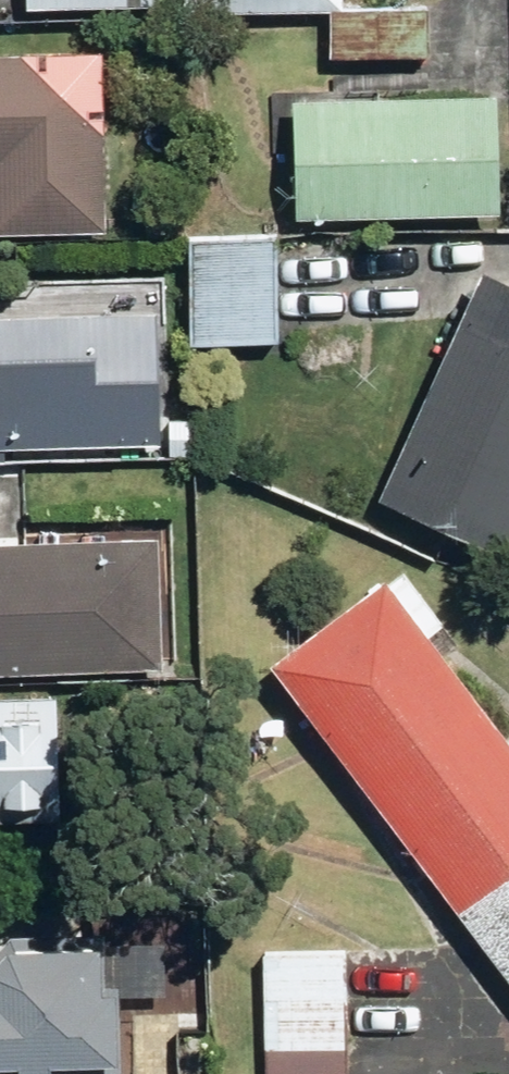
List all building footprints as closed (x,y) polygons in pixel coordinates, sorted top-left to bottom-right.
[(24,8),(162,8),(162,0),(24,0),(24,8)] [(188,5),(329,8),(373,9),(373,0),(188,0),(188,5)] [(373,9),(329,8),(328,62),(430,64),(431,10),(373,9)] [(0,50),(0,226),(99,228),(103,52),(0,50)] [(500,93),(295,98),(298,214),(503,209),(500,93)] [(286,228),(192,225),(188,343),(282,346),(286,228)] [(484,265),(385,497),(508,550),(508,276),(484,265)] [(163,446),(160,300),(0,303),(0,449),(163,446)] [(0,540),(0,678),(164,677),(163,539),(0,540)] [(407,562),(278,663),(508,961),(508,731),(431,631),(449,616),(407,562)] [(0,696),(0,816),(60,814),(57,694),(0,696)] [(135,921),(0,918),(0,1073),(132,1073),(135,921)] [(268,942),(266,1073),(351,1073),(353,943),(268,942)]
